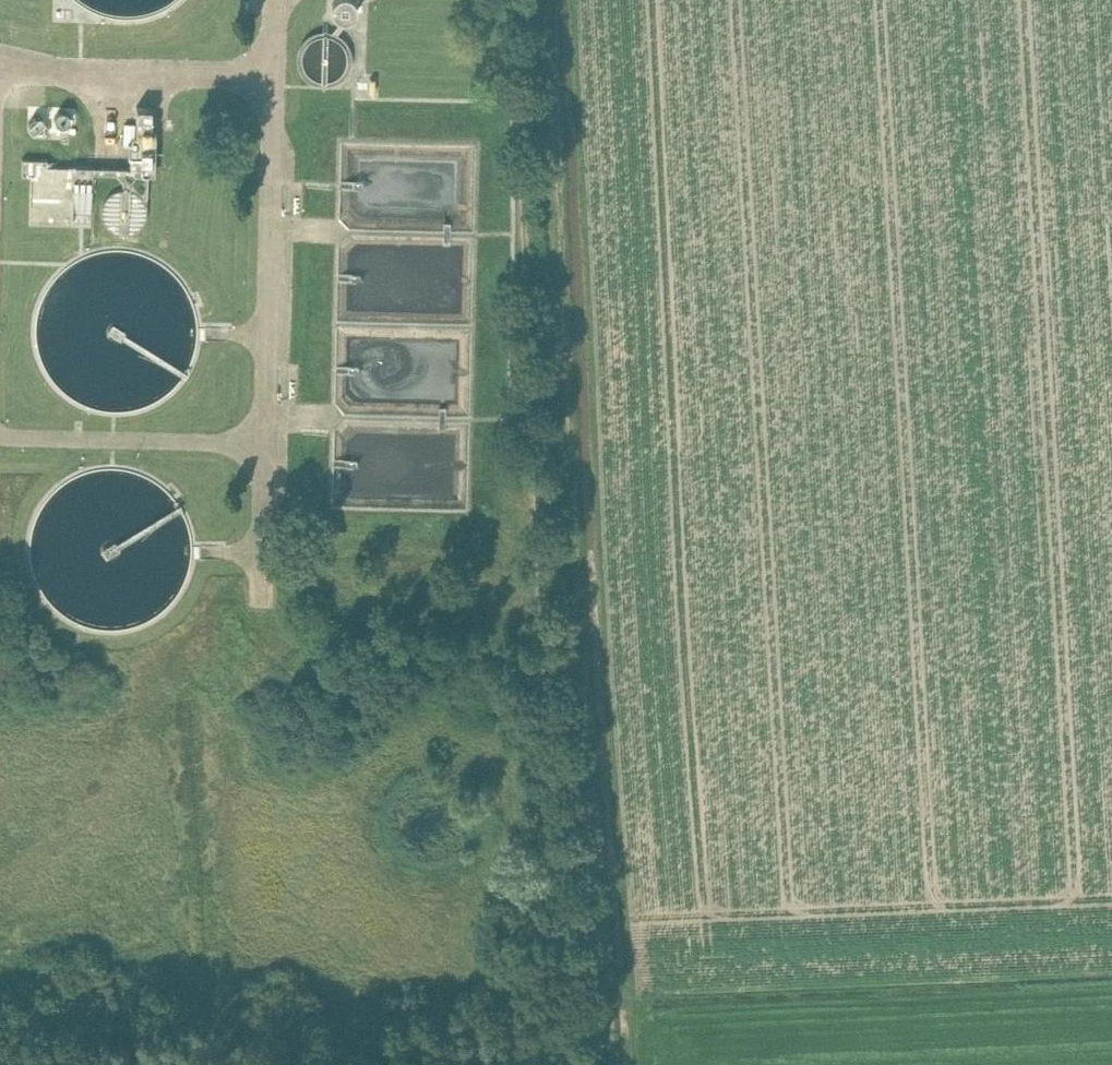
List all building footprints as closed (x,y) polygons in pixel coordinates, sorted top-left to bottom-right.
[(29,175),(28,221),(92,223),(92,173),(115,174),(122,181),(122,189),(117,190),(114,191),(111,193),(108,195),(106,197),(104,200),(101,206),(101,209),(100,212),(101,216),(102,220),(104,223),(106,227),(110,230),(113,232),(117,233),(120,234),(125,234),(129,234),(134,232),(137,230),(140,228),(144,222),(145,219),(147,213),(146,206),(144,202),(141,197),(139,194),(136,192),(132,190),(129,189),(129,182),(132,178),(132,172),(134,172),(134,174),(153,175),(154,133),(149,133),(150,107),(136,107),(135,135),(131,135),(130,168),(46,166),(46,159),(21,159),(21,174),(29,175)] [(71,118),(32,117),(31,132),(70,133),(71,118)] [(447,236),(448,211),(362,209),(362,186),(346,186),(345,233),(447,236)]
